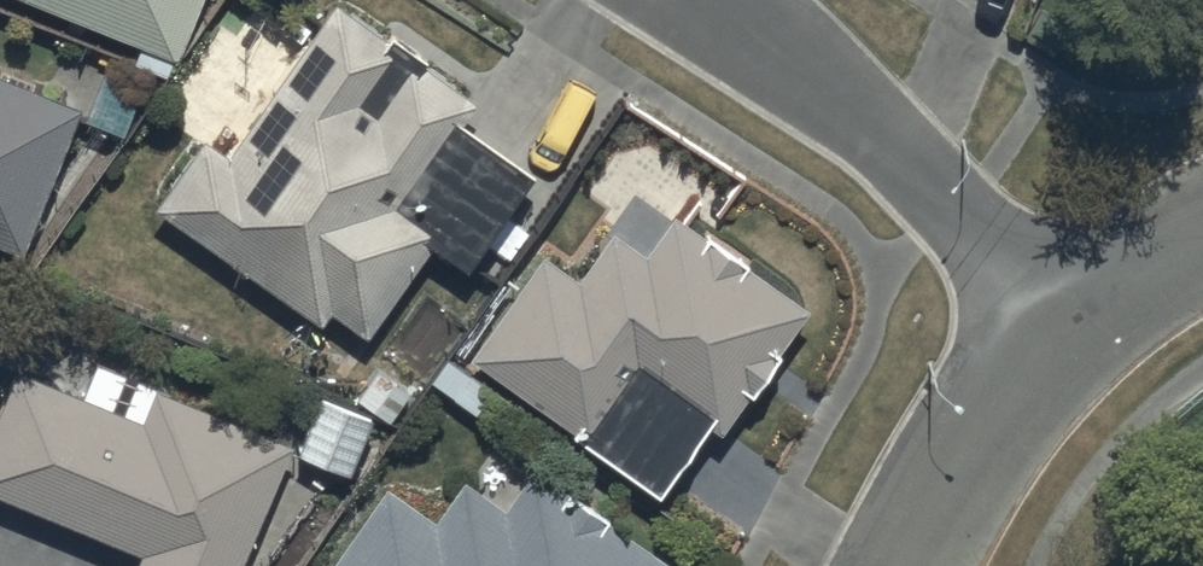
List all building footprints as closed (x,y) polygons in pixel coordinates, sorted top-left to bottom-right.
[(175,42),(192,0),(73,0),(175,42)] [(529,155),(458,109),(474,86),(351,0),(327,0),(227,143),(201,126),(154,198),(322,305),(330,293),(368,317),(426,227),(466,253),(529,155)] [(17,239),(78,93),(0,61),(0,232),(17,239)] [(544,240),(474,341),(657,475),(707,407),(719,415),(806,297),(674,200),(645,240),(612,216),(577,264),(544,240)] [(0,392),(0,479),(141,537),(129,565),(232,565),(288,431),(96,353),(84,382),(15,354),(0,392)] [(319,385),(297,436),(348,458),(369,405),(319,385)] [(323,565),(654,565),(666,549),(531,453),(501,495),(463,468),(435,507),(385,471),(323,565)]
